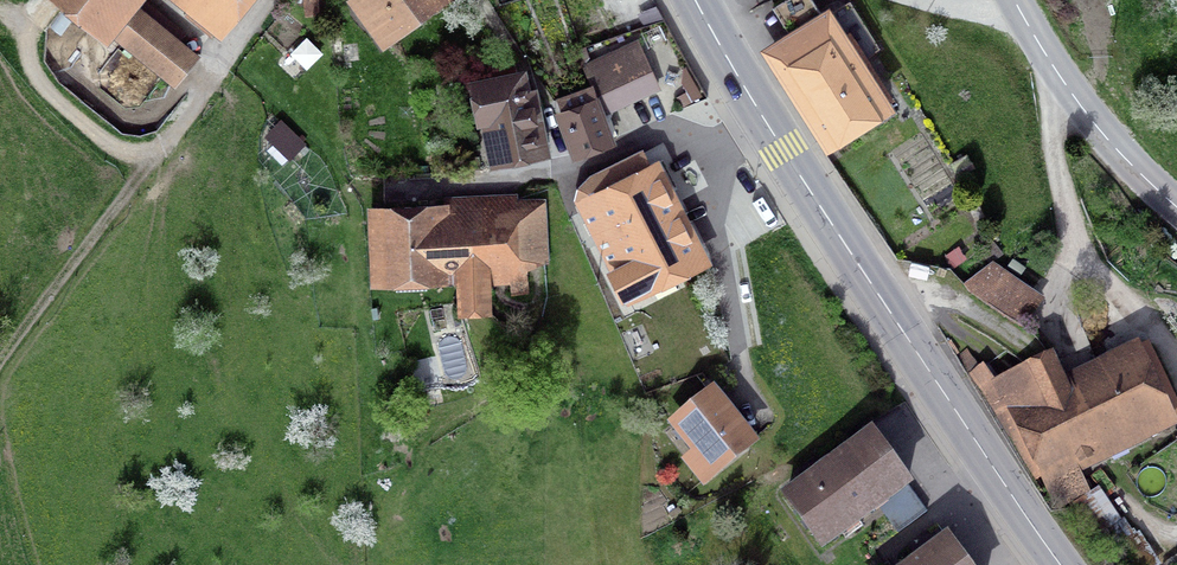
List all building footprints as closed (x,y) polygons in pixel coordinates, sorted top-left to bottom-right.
[(106,33),(109,30),(172,82),(194,55),(131,3),(133,0),(65,0),(106,33)] [(198,1),(188,14),(212,33),(239,0),(197,0),(198,1)] [(309,11),(329,9),(328,0),(307,0),(309,11)] [(386,38),(438,0),(358,0),(386,38)] [(830,140),(881,107),(848,55),(866,44),(842,7),(818,20),(805,0),(788,0),(775,8),(793,37),(773,49),(830,140)] [(587,68),(592,88),(602,115),(607,110),(657,87),(638,45),(587,68)] [(494,115),(502,157),(537,150),(523,77),(478,86),(484,117),(494,115)] [(559,100),(577,151),(607,140),(598,116),(602,115),(592,88),(559,100)] [(267,136),(290,157),(303,144),(280,123),(267,136)] [(577,203),(626,297),(697,261),(641,152),(608,169),(615,183),(577,203)] [(384,240),(385,276),(462,271),(464,309),(485,308),(483,271),(516,269),(516,260),(545,259),(543,202),(513,204),(514,212),(375,215),(376,240),(384,240)] [(997,270),(968,289),(1012,319),(1030,294),(997,270)] [(1051,360),(980,393),(1030,478),(1044,472),(1058,503),(1086,490),(1072,460),(1162,418),(1134,360),(1066,392),(1051,360)] [(676,422),(699,451),(688,459),(704,480),(750,443),(711,394),(676,422)] [(871,434),(786,495),(822,545),(844,529),(840,524),(882,493),(886,498),(878,504),(898,532),(927,511),(871,434)] [(911,564),(966,564),(937,525),(908,546),(918,560),(911,564)]
